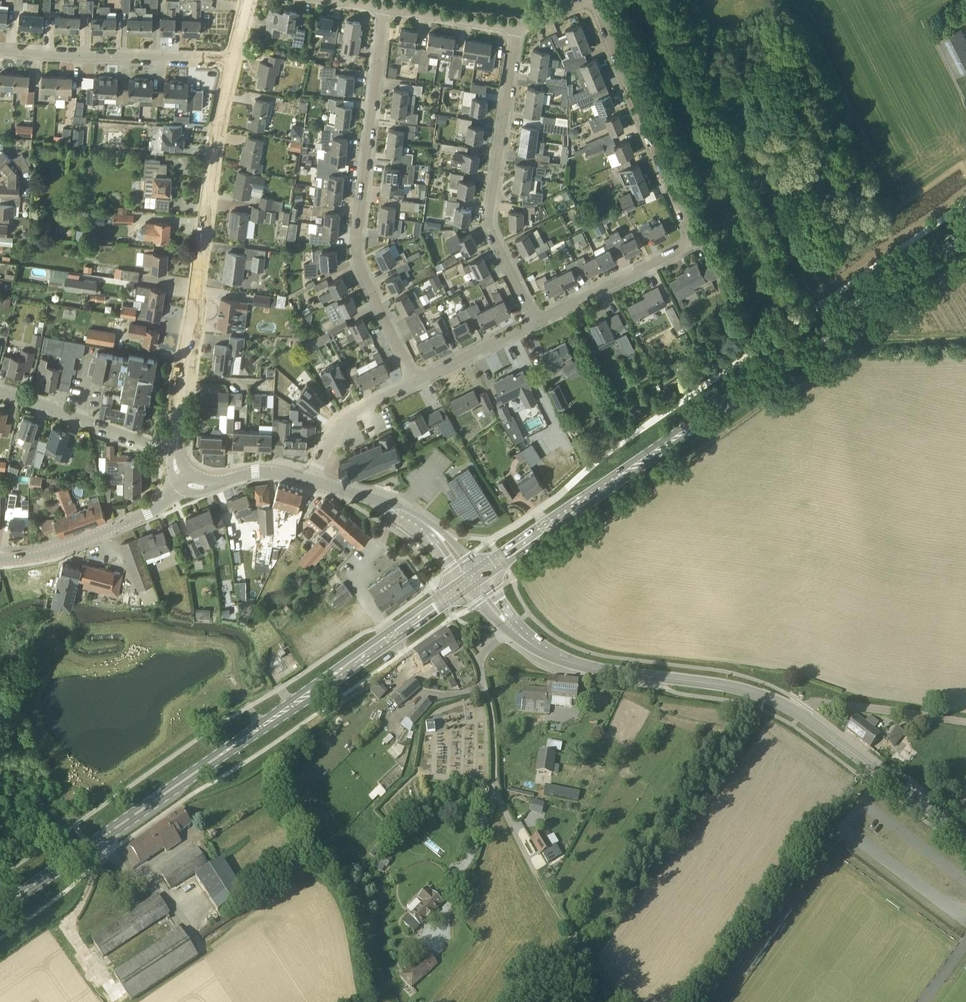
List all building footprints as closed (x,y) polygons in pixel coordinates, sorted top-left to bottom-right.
[(23,0),(15,0),(14,9),(22,9),(23,0)] [(51,0),(44,0),(43,11),(50,12),(51,0)] [(200,0),(180,0),(180,1),(180,9),(193,9),(193,19),(183,19),(183,34),(200,34),(200,19),(200,0)] [(180,11),(180,9),(180,1),(167,1),(167,9),(169,9),(168,19),(161,19),(160,33),(175,33),(175,11),(180,11)] [(18,27),(31,28),(33,2),(28,2),(27,8),(27,13),(19,13),(18,27)] [(33,2),(31,28),(43,29),(45,14),(37,14),(38,8),(38,3),(33,2)] [(67,30),(69,5),(64,5),(63,11),(66,13),(66,16),(55,16),(55,30),(67,30)] [(74,10),(74,5),(69,5),(67,30),(80,31),(81,16),(74,16),(74,10)] [(104,31),(105,6),(99,6),(99,11),(102,14),(102,17),(92,17),(91,31),(104,31)] [(116,32),(117,18),(106,17),(107,14),(109,12),(109,6),(105,6),(104,31),(116,32)] [(135,11),(138,14),(138,18),(128,18),(127,32),(140,32),(141,7),(135,7),(135,11)] [(152,33),(153,18),(145,18),(146,7),(141,7),(140,32),(152,33)] [(8,11),(0,10),(0,25),(7,26),(8,11)] [(299,12),(285,10),(284,12),(270,10),(266,33),(279,36),(280,27),(288,28),(287,33),(295,34),(296,28),(299,12)] [(334,55),(335,44),(337,32),(331,31),(333,18),(319,15),(316,30),(323,31),(321,49),(331,51),(331,54),(334,55)] [(360,39),(361,29),(359,29),(360,22),(346,20),(344,32),(339,32),(337,42),(342,42),(341,49),(357,51),(359,38),(360,39)] [(561,45),(561,46),(570,42),(585,36),(580,23),(565,30),(567,35),(558,39),(556,33),(551,36),(555,47),(561,45)] [(965,71),(965,53),(962,45),(965,42),(965,40),(960,29),(955,31),(953,26),(942,32),(944,37),(938,40),(956,76),(965,71)] [(419,63),(421,49),(414,48),(417,31),(401,29),(399,43),(407,44),(405,54),(412,56),(411,62),(419,63)] [(438,58),(442,35),(429,33),(427,48),(427,50),(421,49),(419,63),(418,71),(427,72),(430,56),(438,58)] [(452,52),(455,37),(442,35),(438,58),(451,60),(448,77),(454,77),(457,55),(452,54),(452,52)] [(541,42),(540,48),(555,50),(556,50),(555,47),(551,36),(541,40),(541,41),(541,42)] [(562,59),(564,65),(585,56),(583,51),(590,48),(585,36),(570,42),(573,48),(566,51),(567,53),(565,54),(566,57),(569,56),(569,57),(562,59)] [(475,62),(478,41),(465,39),(463,54),(464,54),(463,56),(457,55),(454,77),(460,78),(461,69),(462,63),(468,64),(469,61),(475,62)] [(481,67),(481,69),(493,71),(496,52),(490,51),(491,43),(478,41),(475,62),(482,64),(481,67)] [(558,66),(559,60),(548,58),(549,52),(533,49),(531,62),(558,66)] [(284,63),(285,59),(281,58),(270,55),(268,64),(260,62),(258,70),(260,70),(257,85),(272,88),(277,66),(279,66),(280,62),(284,63)] [(588,62),(585,56),(564,65),(567,71),(580,66),(582,72),(577,74),(579,79),(600,71),(595,59),(588,62)] [(558,66),(531,62),(529,75),(537,76),(536,82),(560,86),(567,87),(567,79),(562,78),(561,80),(546,78),(547,65),(558,67),(558,66)] [(344,91),(353,92),(353,91),(352,91),(354,76),(335,73),(336,67),(322,66),(321,77),(326,77),(334,94),(344,95),(344,91)] [(389,66),(387,76),(396,77),(397,68),(389,66)] [(605,83),(600,71),(579,79),(581,85),(586,82),(589,89),(568,98),(571,104),(600,92),(598,86),(605,83)] [(15,74),(0,73),(0,95),(4,95),(5,88),(14,89),(15,74)] [(34,103),(35,90),(29,90),(30,75),(15,74),(14,89),(22,90),(21,102),(34,103)] [(105,95),(106,76),(100,75),(99,77),(94,77),(94,88),(88,88),(87,102),(99,103),(99,94),(105,95)] [(57,91),(57,76),(42,76),(41,98),(48,98),(48,91),(57,91)] [(72,99),(73,77),(57,76),(57,91),(56,99),(65,99),(72,99)] [(122,103),(123,90),(117,90),(118,78),(112,78),(113,76),(106,76),(105,95),(111,95),(111,97),(116,98),(116,102),(122,103)] [(140,97),(141,78),(135,77),(135,79),(130,79),(129,91),(123,90),(122,103),(128,103),(132,103),(133,102),(134,97),(140,97)] [(157,105),(158,92),(152,92),(153,81),(148,80),(148,78),(141,78),(140,97),(151,98),(151,104),(157,105)] [(472,79),(471,87),(486,89),(487,81),(472,79)] [(175,99),(176,80),(170,80),(170,82),(165,81),(164,92),(158,92),(157,105),(163,105),(164,101),(169,101),(169,99),(175,99)] [(194,90),(193,94),(188,93),(188,83),(183,82),(183,80),(176,80),(175,99),(181,100),(180,108),(193,108),(202,109),(203,90),(194,90)] [(560,86),(536,82),(535,88),(527,87),(526,100),(542,102),(543,94),(553,95),(553,91),(559,92),(560,86)] [(421,95),(422,85),(400,83),(399,89),(394,88),(392,101),(414,104),(415,95),(421,95)] [(485,114),(487,100),(475,98),(476,92),(464,91),(461,110),(470,112),(485,114)] [(602,97),(600,92),(571,104),(574,103),(577,110),(580,109),(581,110),(589,106),(591,110),(598,108),(600,113),(615,107),(609,94),(602,97)] [(335,122),(335,124),(339,125),(349,126),(350,112),(351,106),(343,105),(344,99),(330,98),(329,103),(329,108),(336,109),(336,112),(334,114),(333,121),(335,122)] [(263,129),(269,101),(256,99),(252,117),(249,116),(248,118),(249,118),(247,126),(263,129)] [(540,115),(542,102),(526,100),(524,113),(540,115)] [(417,124),(418,114),(414,113),(414,104),(392,101),(391,114),(396,115),(395,121),(417,124)] [(607,119),(605,113),(589,120),(592,126),(594,132),(598,130),(608,126),(611,134),(624,129),(618,114),(607,119)] [(85,124),(86,116),(74,115),(73,123),(85,124)] [(438,115),(437,123),(446,124),(446,116),(438,115)] [(481,141),(483,127),(471,126),(472,119),(460,117),(458,132),(466,133),(466,139),(481,141)] [(565,132),(568,132),(568,125),(555,123),(542,122),(542,128),(543,128),(543,131),(565,134),(565,132)] [(325,123),(324,129),(324,130),(322,130),(320,142),(322,143),(321,148),(325,149),(346,151),(348,138),(342,138),(343,131),(339,131),(339,125),(335,124),(325,123)] [(414,138),(416,126),(395,123),(395,129),(389,128),(388,141),(402,143),(403,137),(414,138)] [(292,124),(290,135),(292,135),(291,140),(292,140),(302,143),(303,136),(304,133),(305,128),(303,128),(303,126),(292,124)] [(183,149),(184,133),(181,133),(182,125),(163,125),(162,138),(152,137),(151,137),(150,152),(163,153),(163,148),(183,149)] [(536,140),(538,128),(522,125),(520,138),(536,140)] [(70,141),(71,129),(70,129),(69,129),(64,128),(63,130),(62,140),(70,141)] [(74,133),(73,144),(82,145),(83,134),(74,133)] [(258,163),(263,140),(248,137),(245,151),(242,151),(240,162),(249,164),(247,170),(262,173),(263,164),(258,163)] [(593,148),(603,144),(601,137),(590,141),(593,148)] [(549,161),(550,156),(543,155),(545,142),(536,141),(536,140),(520,138),(518,151),(528,153),(527,158),(549,161)] [(292,140),(290,150),(300,153),(302,143),(292,140)] [(605,149),(605,151),(607,155),(617,151),(620,159),(634,153),(628,140),(616,145),(613,140),(603,144),(593,148),(585,151),(588,157),(605,149)] [(412,163),(413,153),(401,152),(402,143),(388,141),(386,154),(392,155),(391,161),(412,163)] [(477,169),(479,155),(467,153),(468,147),(441,143),(440,150),(455,152),(453,159),(462,161),(461,166),(477,169)] [(346,151),(325,149),(324,158),(319,158),(318,167),(338,169),(339,163),(345,164),(346,151)] [(2,150),(0,152),(0,169),(1,168),(7,174),(29,166),(29,165),(30,164),(31,155),(25,158),(22,153),(12,159),(11,158),(10,159),(2,150)] [(561,165),(549,163),(549,161),(527,158),(526,164),(516,163),(514,176),(537,179),(538,179),(540,179),(540,174),(545,175),(546,168),(551,169),(552,165),(561,166),(561,165)] [(166,176),(167,164),(159,164),(155,160),(156,160),(145,159),(143,178),(145,178),(144,196),(157,197),(156,209),(169,210),(170,199),(172,199),(173,186),(171,185),(171,177),(166,176)] [(631,165),(629,159),(610,167),(615,178),(619,176),(623,185),(644,177),(638,163),(631,165)] [(415,164),(412,163),(391,161),(390,167),(385,166),(384,180),(404,182),(405,181),(405,182),(413,182),(415,164)] [(21,174),(31,169),(29,166),(7,174),(6,183),(0,183),(0,187),(0,195),(1,195),(20,196),(20,195),(19,195),(20,184),(21,184),(21,174)] [(342,188),(344,176),(338,175),(338,169),(318,167),(316,176),(322,177),(321,186),(342,188)] [(262,188),(264,178),(252,176),(252,174),(238,171),(234,195),(249,198),(252,186),(262,188)] [(473,196),(475,182),(463,180),(464,174),(452,172),(450,187),(458,188),(457,194),(473,196)] [(522,206),(530,205),(534,203),(542,200),(543,194),(535,193),(537,179),(514,176),(512,189),(521,190),(520,196),(522,196),(522,206)] [(650,191),(644,177),(623,185),(623,186),(631,183),(635,192),(630,195),(630,193),(619,197),(625,209),(626,208),(627,210),(636,206),(635,204),(646,200),(643,194),(650,191)] [(404,182),(384,180),(382,192),(387,193),(387,198),(402,200),(404,182)] [(425,197),(426,185),(419,185),(418,196),(425,197)] [(342,188),(321,186),(321,187),(319,186),(318,195),(314,195),(313,204),(335,206),(335,201),(341,201),(342,188)] [(22,187),(21,195),(29,195),(30,188),(22,187)] [(20,196),(1,195),(0,203),(0,215),(9,215),(13,216),(14,204),(20,205),(20,196)] [(282,210),(284,201),(274,200),(274,199),(261,196),(259,206),(282,210)] [(414,211),(414,210),(415,202),(402,201),(402,200),(387,198),(386,204),(381,204),(379,217),(394,219),(395,209),(414,211)] [(460,201),(456,201),(448,200),(447,200),(445,214),(454,215),(453,221),(469,223),(471,210),(459,208),(460,201)] [(534,203),(530,205),(522,206),(523,212),(509,212),(510,228),(523,227),(523,219),(531,219),(531,212),(535,212),(534,205),(534,203)] [(338,226),(340,213),(334,212),(335,206),(313,204),(312,214),(325,215),(324,224),(338,226)] [(252,206),(250,219),(251,219),(264,221),(265,209),(252,206)] [(245,237),(245,236),(247,220),(248,213),(231,211),(230,221),(231,222),(230,235),(245,237)] [(267,211),(265,222),(275,223),(276,212),(267,211)] [(105,212),(90,212),(90,222),(90,224),(106,224),(105,212)] [(134,224),(133,214),(107,214),(107,222),(113,222),(113,224),(134,224)] [(604,224),(619,218),(617,214),(602,220),(604,224)] [(0,215),(0,235),(7,236),(8,224),(9,224),(9,215),(0,215)] [(585,219),(587,225),(599,221),(597,215),(585,219)] [(401,232),(402,220),(394,219),(379,217),(378,230),(383,230),(383,236),(396,238),(396,232),(401,232)] [(169,240),(170,223),(149,221),(148,227),(141,227),(138,230),(138,234),(141,238),(149,238),(169,240)] [(668,235),(662,223),(652,227),(649,223),(639,228),(645,238),(651,236),(654,242),(668,235)] [(324,225),(317,224),(316,233),(311,232),(310,242),(330,244),(331,238),(337,239),(338,226),(324,224),(324,225)] [(460,239),(455,229),(441,230),(452,252),(453,251),(456,257),(463,253),(477,246),(471,234),(460,239)] [(622,237),(618,229),(609,234),(613,241),(618,252),(623,249),(626,255),(640,248),(632,232),(622,237)] [(544,242),(540,235),(536,238),(532,231),(528,233),(516,239),(523,253),(535,248),(537,253),(544,250),(550,247),(547,241),(547,240),(544,242)] [(602,268),(616,261),(613,255),(618,252),(613,241),(604,246),(606,251),(596,256),(602,268)] [(389,246),(375,253),(382,267),(393,262),(396,268),(407,262),(407,261),(421,254),(419,251),(406,257),(403,252),(400,254),(399,252),(393,255),(389,246)] [(262,272),(265,250),(252,248),(246,247),(245,255),(227,253),(225,271),(224,270),(223,279),(241,282),(243,268),(251,269),(251,270),(262,272)] [(322,251),(322,249),(312,250),(313,261),(310,261),(310,264),(304,264),(305,276),(318,275),(317,267),(321,267),(321,268),(337,267),(336,251),(322,251)] [(537,253),(539,259),(547,255),(544,250),(537,253)] [(166,272),(168,253),(144,251),(143,264),(151,265),(150,271),(166,272)] [(492,276),(482,256),(470,262),(470,263),(463,266),(466,273),(473,269),(477,277),(477,276),(480,282),(492,276)] [(586,261),(584,256),(574,260),(580,271),(585,269),(588,275),(602,268),(596,256),(586,261)] [(564,287),(577,280),(574,274),(580,271),(574,260),(565,265),(567,270),(558,275),(564,287)] [(392,292),(405,285),(402,278),(410,275),(407,270),(410,268),(407,262),(396,268),(399,274),(386,280),(392,292)] [(677,278),(670,282),(679,299),(696,291),(694,288),(710,279),(711,280),(719,276),(713,265),(701,271),(696,263),(689,267),(690,269),(676,276),(677,278)] [(138,281),(139,271),(122,269),(120,278),(138,281)] [(440,279),(438,274),(429,279),(431,284),(440,279)] [(50,275),(49,285),(64,288),(66,277),(57,276),(50,275)] [(547,280),(545,275),(536,279),(541,290),(547,288),(550,294),(564,287),(558,275),(547,280)] [(492,276),(480,282),(483,287),(495,281),(492,276)] [(97,282),(85,280),(66,277),(64,288),(84,291),(95,293),(97,282)] [(319,296),(321,300),(323,303),(348,290),(342,277),(328,284),(329,285),(331,290),(319,296)] [(308,289),(315,284),(313,279),(305,284),(308,289)] [(162,304),(165,289),(137,284),(136,292),(150,295),(149,302),(162,304)] [(453,287),(447,290),(449,296),(456,292),(453,287)] [(666,304),(658,287),(652,290),(651,290),(644,294),(647,299),(642,302),(641,300),(628,306),(635,319),(666,304)] [(422,310),(419,305),(421,304),(418,297),(415,290),(408,294),(408,293),(395,299),(402,313),(403,313),(405,318),(417,312),(422,310)] [(503,299),(499,290),(492,294),(497,303),(490,306),(497,320),(510,313),(503,299)] [(91,294),(91,300),(96,301),(105,302),(106,296),(97,294),(97,295),(91,294)] [(276,297),(270,296),(255,294),(254,304),(269,305),(275,306),(276,297)] [(277,294),(276,306),(284,307),(286,295),(277,294)] [(457,294),(452,299),(457,303),(462,297),(457,294)] [(0,301),(0,304),(9,306),(11,297),(1,295),(0,301)] [(351,295),(338,302),(344,315),(357,308),(351,295)] [(247,310),(248,302),(240,301),(221,298),(217,326),(223,327),(224,329),(229,329),(231,328),(236,328),(239,309),(247,310)] [(162,304),(149,302),(143,301),(142,308),(122,304),(120,317),(135,319),(136,314),(160,318),(162,304)] [(480,311),(476,303),(467,307),(472,318),(478,315),(484,327),(497,320),(490,306),(480,311)] [(673,304),(665,308),(670,317),(678,313),(673,304)] [(458,339),(472,332),(467,321),(472,318),(467,307),(457,313),(457,315),(448,319),(452,327),(458,339)] [(426,330),(426,331),(417,312),(405,318),(414,337),(417,342),(424,356),(436,350),(426,330)] [(624,327),(618,314),(606,320),(605,318),(591,325),(593,329),(586,333),(593,347),(600,343),(599,341),(614,334),(613,333),(624,327)] [(435,326),(426,330),(436,350),(449,344),(442,331),(448,328),(442,316),(432,321),(435,326)] [(327,330),(330,328),(335,326),(333,320),(332,318),(331,318),(321,323),(325,331),(327,330)] [(357,338),(369,332),(362,318),(350,324),(348,325),(346,320),(335,326),(330,328),(333,335),(344,330),(347,335),(349,341),(357,337),(357,338)] [(114,322),(113,331),(123,333),(125,324),(114,322)] [(156,346),(159,331),(145,329),(146,326),(130,323),(128,335),(144,338),(143,344),(156,346)] [(7,336),(10,327),(3,326),(1,334),(7,336)] [(88,328),(85,341),(113,346),(116,333),(88,328)] [(39,346),(42,334),(33,332),(31,344),(39,346)] [(324,343),(332,339),(331,339),(328,332),(320,336),(324,343)] [(625,333),(618,336),(621,343),(628,339),(625,333)] [(83,357),(83,355),(85,343),(44,334),(41,349),(62,354),(59,368),(46,365),(47,359),(41,358),(37,379),(43,380),(42,385),(56,388),(56,387),(65,389),(69,390),(72,372),(75,372),(76,368),(74,367),(76,356),(83,357)] [(362,353),(365,351),(363,346),(374,341),(371,335),(357,342),(362,353)] [(243,354),(245,338),(230,336),(229,346),(215,345),(214,354),(216,354),(214,369),(217,370),(231,372),(234,353),(243,354)] [(316,347),(312,340),(305,344),(308,351),(316,347)] [(573,361),(570,355),(572,354),(565,342),(544,353),(550,365),(562,359),(565,365),(564,365),(568,373),(578,368),(574,360),(573,361)] [(30,369),(34,353),(22,350),(20,359),(5,355),(2,367),(9,369),(8,372),(22,376),(24,368),(30,369)] [(390,373),(378,350),(372,353),(377,363),(370,367),(376,380),(390,373)] [(92,375),(94,375),(102,377),(102,378),(123,383),(120,396),(129,398),(126,410),(111,407),(111,404),(102,403),(99,416),(108,417),(124,420),(130,421),(129,426),(136,428),(137,423),(141,424),(144,412),(146,403),(145,403),(146,398),(149,398),(156,365),(153,364),(154,359),(127,353),(126,356),(104,352),(104,353),(97,351),(95,356),(93,355),(90,370),(93,370),(92,375)] [(339,363),(335,365),(334,363),(326,368),(327,369),(321,372),(326,382),(331,379),(338,391),(347,387),(346,385),(349,384),(350,385),(339,363)] [(376,380),(370,367),(368,363),(357,368),(355,365),(347,369),(356,387),(361,384),(363,387),(376,380)] [(531,387),(523,370),(516,374),(515,372),(513,373),(514,375),(510,377),(509,375),(494,382),(503,401),(520,393),(526,405),(535,400),(529,388),(531,387)] [(307,382),(301,389),(303,391),(317,404),(323,399),(315,392),(317,391),(307,382)] [(559,408),(568,404),(558,385),(549,389),(559,408)] [(480,403),(473,389),(473,390),(461,396),(460,395),(450,400),(457,414),(480,403)] [(303,391),(297,398),(306,407),(307,406),(315,412),(320,406),(317,404),(303,391)] [(227,414),(228,404),(228,392),(218,392),(218,407),(203,407),(203,413),(227,414)] [(483,411),(493,406),(485,392),(479,395),(484,404),(472,410),(474,415),(476,414),(478,418),(485,415),(483,411)] [(512,416),(506,403),(498,407),(499,410),(504,420),(511,416),(512,416)] [(456,431),(444,407),(439,409),(423,417),(421,412),(409,418),(416,433),(428,426),(429,429),(438,424),(445,437),(456,431)] [(0,428),(0,433),(8,435),(11,423),(4,422),(6,417),(3,416),(4,412),(0,411),(0,428)] [(235,447),(236,430),(234,430),(235,417),(233,417),(228,416),(227,416),(226,430),(226,431),(225,442),(225,451),(234,451),(234,447),(235,447)] [(22,461),(31,463),(39,439),(33,437),(38,422),(23,417),(18,433),(19,434),(26,436),(24,443),(23,446),(27,447),(22,461)] [(289,450),(290,425),(289,425),(290,421),(273,420),(272,432),(271,449),(272,449),(284,449),(284,450),(289,450)] [(315,426),(302,425),(302,426),(290,425),(289,450),(306,451),(307,444),(314,444),(315,426)] [(65,444),(69,432),(53,427),(47,442),(44,452),(56,456),(68,460),(73,446),(65,444)] [(211,450),(225,451),(225,442),(226,431),(221,431),(218,428),(214,428),(211,431),(211,435),(201,434),(201,435),(200,447),(205,447),(205,449),(205,451),(207,452),(209,453),(210,452),(211,450)] [(245,448),(246,431),(236,430),(235,447),(245,448)] [(258,448),(259,431),(246,431),(245,448),(258,448)] [(258,448),(271,449),(272,432),(259,431),(258,448)] [(395,442),(391,434),(379,438),(380,442),(375,444),(374,442),(373,443),(374,445),(368,447),(367,445),(361,448),(361,447),(360,448),(361,450),(356,452),(355,450),(354,450),(355,452),(349,455),(349,457),(345,459),(340,462),(341,466),(340,467),(340,466),(339,467),(339,468),(342,474),(342,476),(344,475),(343,475),(345,474),(347,479),(352,477),(357,475),(358,477),(364,475),(365,477),(389,467),(389,468),(391,467),(391,468),(403,463),(400,454),(395,442)] [(532,443),(521,450),(526,459),(530,465),(541,459),(532,443)] [(515,454),(520,463),(526,459),(521,450),(515,454)] [(128,455),(124,455),(106,455),(106,475),(128,476),(128,478),(141,478),(141,469),(143,469),(143,463),(141,463),(141,459),(128,459),(128,455)] [(27,466),(25,474),(30,476),(33,468),(27,466)] [(458,517),(460,516),(462,517),(463,519),(465,520),(467,521),(479,513),(486,524),(499,516),(468,467),(455,475),(455,476),(448,481),(457,496),(448,501),(457,515),(458,517)] [(528,497),(544,486),(534,470),(517,480),(528,497)] [(42,477),(33,475),(33,476),(31,476),(29,486),(41,487),(42,477)] [(119,482),(123,482),(123,494),(141,494),(141,478),(128,478),(128,476),(106,475),(105,483),(119,483),(119,482)] [(508,498),(516,493),(506,478),(499,483),(504,491),(506,494),(508,498)] [(303,489),(279,483),(275,501),(275,506),(277,531),(278,543),(288,546),(292,536),(295,537),(296,516),(300,517),(302,509),(300,508),(303,489)] [(251,507),(247,493),(245,494),(244,493),(240,495),(240,496),(227,500),(230,509),(235,507),(239,521),(247,519),(245,514),(253,512),(254,516),(259,515),(261,541),(257,542),(255,560),(269,563),(270,558),(272,547),(273,542),(278,543),(277,531),(275,506),(270,506),(267,484),(253,486),(256,503),(262,502),(263,506),(251,507)] [(75,512),(67,487),(59,489),(68,514),(54,519),(53,518),(51,519),(50,518),(41,521),(45,533),(57,528),(60,536),(74,532),(107,520),(98,496),(87,500),(90,507),(75,512)] [(28,525),(28,508),(14,508),(17,495),(10,493),(5,519),(11,519),(10,532),(24,532),(24,525),(28,525)] [(329,520),(339,508),(326,496),(305,520),(304,520),(316,531),(327,519),(329,520)] [(220,532),(228,529),(220,511),(213,514),(210,508),(209,508),(208,507),(203,509),(204,510),(198,513),(212,543),(218,541),(212,526),(217,524),(220,532)] [(340,532),(351,519),(339,508),(329,520),(327,519),(316,531),(320,535),(331,524),(340,532)] [(212,543),(198,513),(186,518),(193,534),(198,531),(204,547),(212,543)] [(358,548),(363,543),(370,535),(351,519),(340,532),(331,542),(339,549),(343,545),(345,546),(350,540),(358,548)] [(173,534),(180,531),(177,522),(169,525),(173,534)] [(169,546),(163,530),(149,535),(148,533),(139,537),(146,556),(169,546)] [(159,598),(137,538),(121,543),(144,604),(154,600),(158,611),(162,610),(158,599),(159,598)] [(196,540),(195,541),(188,544),(193,556),(201,552),(196,540)] [(307,567),(312,562),(331,542),(329,542),(325,546),(318,540),(299,560),(307,567)] [(315,564),(333,545),(331,542),(312,562),(315,564)] [(81,567),(63,563),(52,605),(72,609),(80,578),(85,579),(83,586),(117,596),(123,573),(83,563),(81,567)] [(407,577),(399,567),(368,587),(383,609),(398,598),(400,601),(416,590),(408,577),(407,577)] [(230,579),(220,581),(221,591),(232,590),(230,579)] [(337,608),(353,596),(343,583),(327,595),(337,608)] [(294,613),(289,609),(291,607),(287,603),(283,608),(291,616),(294,613)] [(431,639),(441,653),(448,648),(451,653),(459,647),(446,628),(431,639)] [(437,671),(444,666),(437,655),(441,653),(431,639),(420,647),(437,671)] [(576,700),(578,680),(549,677),(547,690),(525,687),(523,710),(549,713),(550,704),(551,704),(552,698),(576,700)] [(404,704),(421,688),(412,679),(396,693),(396,694),(391,699),(393,702),(397,706),(402,702),(404,704)] [(455,680),(449,683),(450,686),(451,689),(457,686),(456,684),(455,680)] [(380,682),(371,690),(379,700),(388,692),(380,682)] [(408,731),(414,724),(432,705),(425,699),(402,725),(408,731)] [(856,716),(845,729),(870,748),(881,734),(856,716)] [(545,732),(560,735),(562,723),(547,720),(545,732)] [(427,725),(428,732),(436,731),(434,723),(427,725)] [(892,746),(903,731),(897,727),(886,741),(892,746)] [(560,751),(562,744),(548,741),(547,749),(560,751)] [(398,742),(388,752),(395,759),(405,750),(398,742)] [(552,774),(555,753),(539,751),(536,772),(552,774)] [(580,793),(546,786),(544,794),(578,801),(580,793)] [(539,802),(536,814),(542,815),(545,803),(539,802)] [(166,852),(182,840),(178,833),(191,824),(181,811),(130,847),(123,852),(135,868),(141,864),(141,865),(164,849),(166,852)] [(540,854),(551,848),(560,842),(550,827),(549,825),(544,827),(546,830),(531,839),(540,854)] [(171,889),(208,865),(197,848),(160,872),(171,889)] [(386,867),(392,859),(386,855),(382,861),(381,860),(379,862),(379,863),(384,866),(386,867)] [(217,911),(245,893),(223,859),(195,877),(217,911)] [(413,931),(442,903),(428,888),(418,898),(422,903),(404,921),(413,931)] [(103,957),(170,913),(158,894),(91,939),(103,957)] [(132,1001),(199,957),(181,929),(114,973),(132,1001)] [(410,987),(437,965),(429,954),(423,949),(403,966),(408,971),(402,977),(410,987)]
